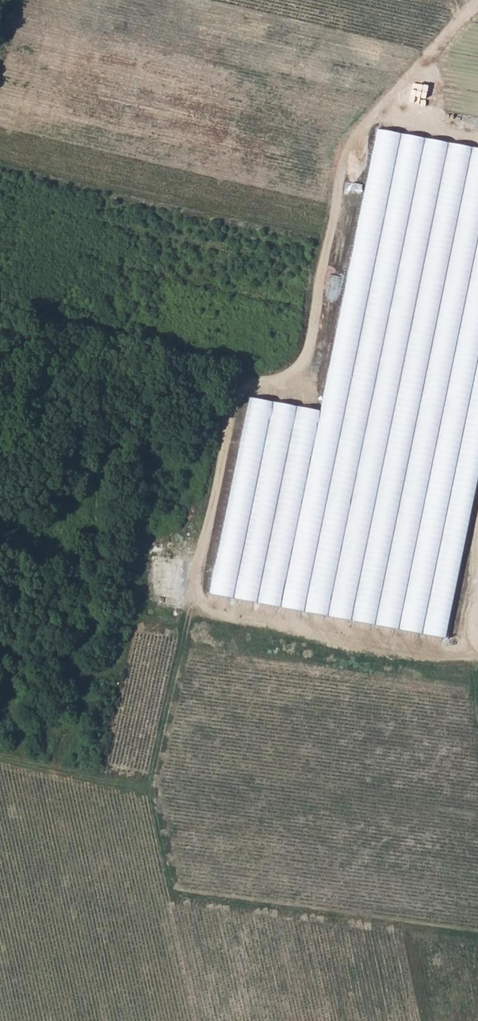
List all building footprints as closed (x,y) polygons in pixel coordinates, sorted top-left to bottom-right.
[(446,638),(477,477),(477,148),(377,127),(320,409),(250,395),(211,591),(446,638)]
